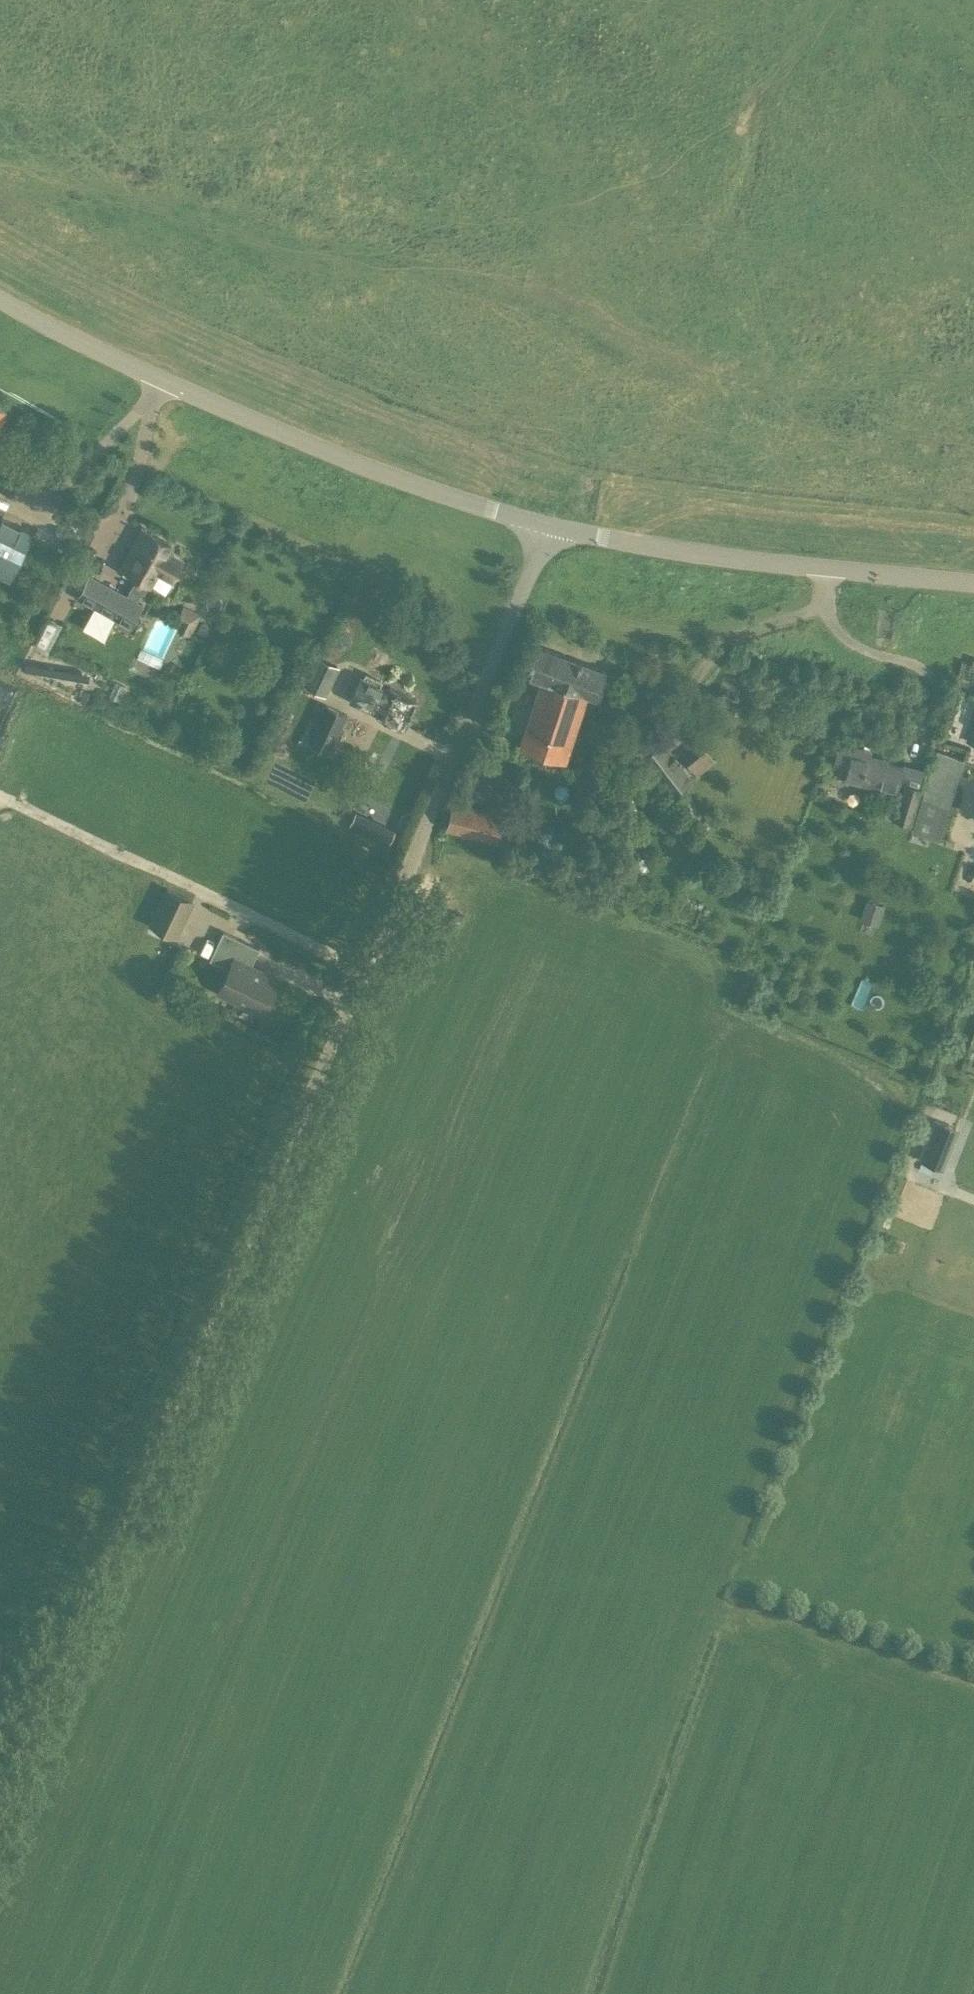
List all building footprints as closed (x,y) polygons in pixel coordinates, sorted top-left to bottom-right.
[(9,578),(31,533),(0,518),(0,573),(9,578)] [(172,542),(144,527),(122,568),(137,577),(127,595),(89,574),(78,595),(131,624),(143,603),(136,599),(142,589),(144,590),(148,583),(149,584),(157,569),(173,577),(183,560),(167,551),(172,542)] [(183,605),(177,618),(182,620),(178,630),(191,636),(201,613),(183,605)] [(544,677),(522,743),(564,756),(585,692),(596,696),(606,671),(537,645),(527,670),(544,677)] [(317,655),(303,684),(326,695),(340,667),(317,655)] [(423,696),(377,674),(374,682),(363,677),(353,699),(363,704),(362,706),(408,728),(423,696)] [(325,702),(307,739),(331,751),(348,713),(325,702)] [(642,754),(657,743),(648,732),(634,743),(642,754)] [(662,738),(657,743),(642,754),(641,755),(671,794),(693,776),(662,738)] [(703,739),(686,753),(699,770),(717,756),(703,739)] [(896,790),(898,781),(902,766),(869,757),(870,751),(839,743),(834,763),(848,766),(845,777),(896,790)] [(937,748),(913,829),(940,836),(964,756),(937,748)] [(897,810),(895,819),(897,819),(911,822),(921,786),(903,782),(897,810)] [(503,813),(455,802),(454,801),(448,827),(496,839),(503,813)] [(884,818),(896,821),(897,819),(895,819),(897,810),(886,807),(884,818)] [(166,886),(149,923),(178,936),(195,899),(166,886)] [(867,898),(860,918),(878,924),(885,903),(867,898)] [(224,930),(210,957),(230,967),(219,991),(263,1011),(279,976),(252,964),(260,947),(224,930)] [(948,1124),(935,1119),(920,1158),(940,1166),(945,1153),(956,1127),(948,1124)]
